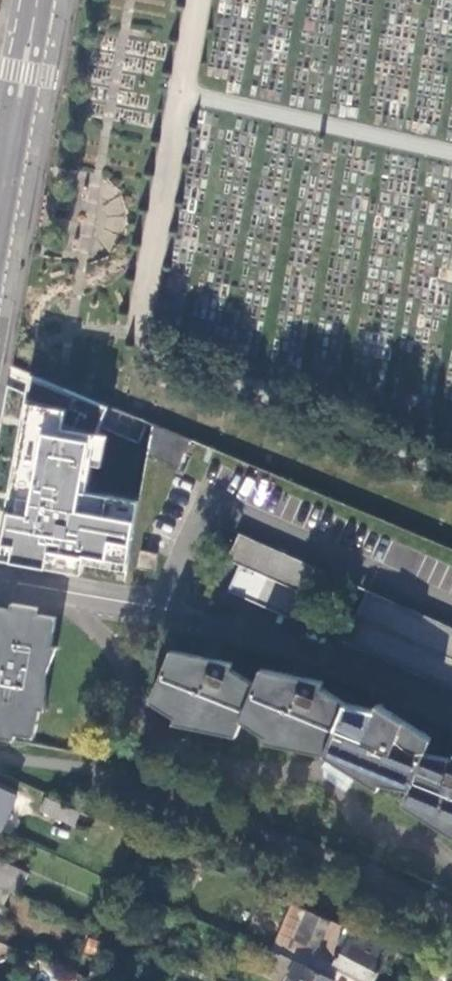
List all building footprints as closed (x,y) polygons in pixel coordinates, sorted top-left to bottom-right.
[(29,373),(0,533),(0,558),(81,572),(83,562),(84,554),(126,561),(137,499),(85,491),(95,433),(107,405),(29,373)] [(183,454),(190,440),(151,424),(146,453),(178,468),(183,454)] [(238,533),(226,559),(238,565),(226,590),(299,622),(322,570),(238,533)] [(135,566),(153,570),(157,553),(139,550),(135,566)] [(126,561),(84,554),(83,562),(125,569),(126,561)] [(451,690),(451,628),(366,589),(343,641),(451,690)] [(13,739),(14,733),(33,736),(38,708),(45,708),(44,675),(55,647),(49,646),(54,617),(35,614),(36,609),(13,604),(12,610),(0,608),(0,736),(13,739)] [(423,753),(430,738),(409,724),(378,704),(375,710),(347,704),(320,687),(323,681),(289,674),(262,669),(255,685),(230,668),(232,663),(215,660),(171,651),(151,700),(176,717),(174,721),(235,733),(242,718),(266,735),(264,740),(325,752),(379,787),(381,781),(410,787),(403,803),(451,835),(451,760),(423,753)] [(0,832),(16,795),(0,788),(0,832)] [(9,889),(17,892),(26,871),(0,859),(0,885),(9,889)] [(3,904),(9,889),(0,885),(0,903),(3,904)] [(296,961),(333,979),(340,968),(333,963),(346,939),(359,946),(364,937),(291,904),(269,950),(280,955),(281,955),(296,961)] [(364,980),(375,980),(392,949),(391,948),(365,935),(364,937),(359,946),(346,939),(333,963),(340,968),(364,980)] [(274,969),(289,976),(296,961),(281,955),(280,955),(274,969)] [(335,980),(333,979),(296,961),(289,976),(296,979),(295,980),(334,980),(335,980)] [(451,975),(435,968),(429,980),(430,980),(449,980),(451,975)]
